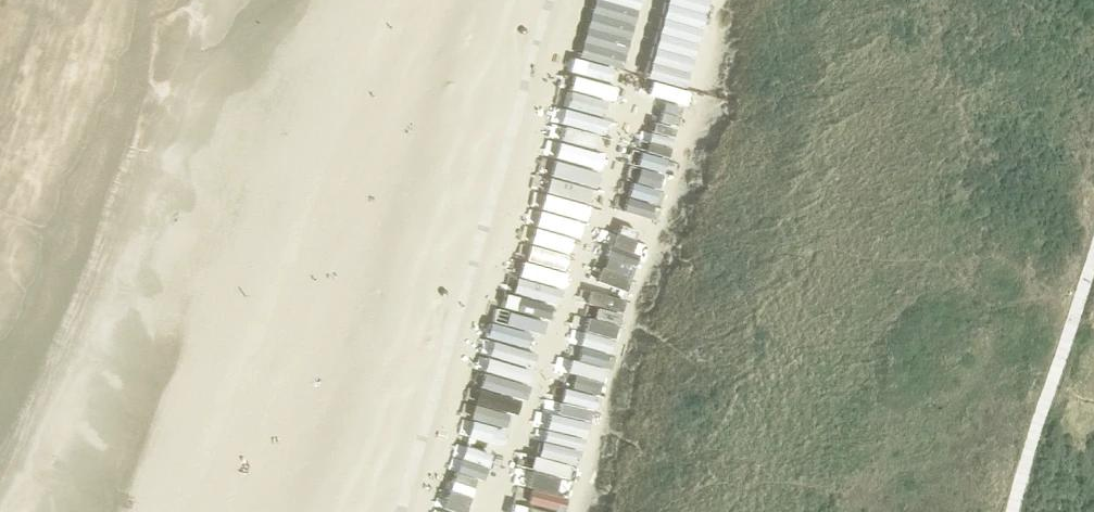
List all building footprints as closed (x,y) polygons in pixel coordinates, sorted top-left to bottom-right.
[(577,53),(620,65),(637,0),(592,0),(577,53)] [(644,72),(682,83),(705,0),(664,0),(644,72)] [(614,85),(619,71),(578,58),(573,72),(614,85)] [(629,196),(653,204),(666,165),(665,164),(676,133),(652,126),(629,196)] [(538,183),(513,285),(553,295),(570,227),(572,227),(580,193),(538,183)] [(613,231),(598,281),(629,290),(645,240),(613,231)] [(587,447),(616,306),(583,299),(575,340),(576,341),(567,387),(562,386),(557,409),(543,406),(537,437),(587,447)] [(514,405),(518,390),(527,393),(531,379),(483,365),(464,428),(499,438),(509,404),(514,405)] [(461,511),(464,511),(483,448),(459,441),(440,506),(461,511)] [(531,471),(527,502),(562,507),(564,492),(556,491),(558,474),(531,471)] [(556,510),(510,501),(508,511),(556,511),(556,510)]
